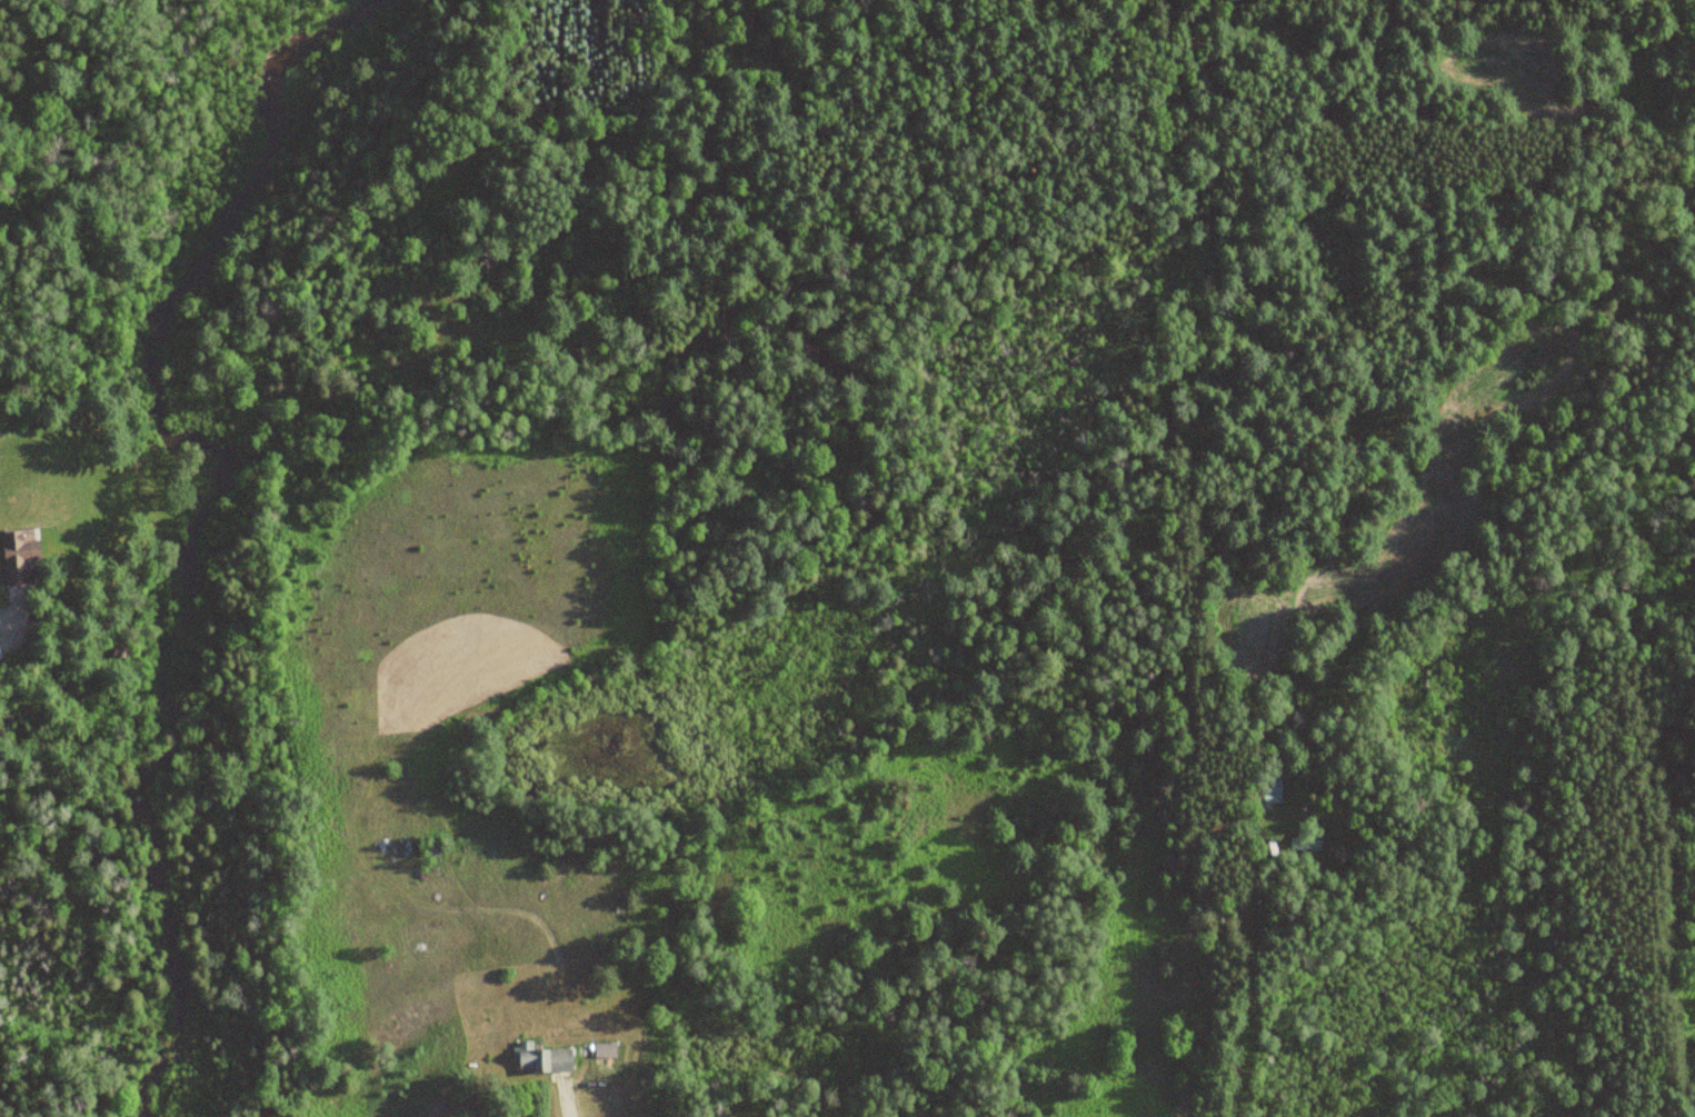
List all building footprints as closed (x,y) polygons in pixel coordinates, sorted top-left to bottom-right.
[(1,530),(3,584),(35,583),(33,529),(1,530)] [(1253,775),(1253,802),(1281,802),(1281,775),(1253,775)] [(1290,850),(1320,850),(1320,836),(1290,836),(1290,850)] [(534,1041),(517,1042),(518,1074),(572,1073),(572,1049),(534,1050),(534,1041)]
